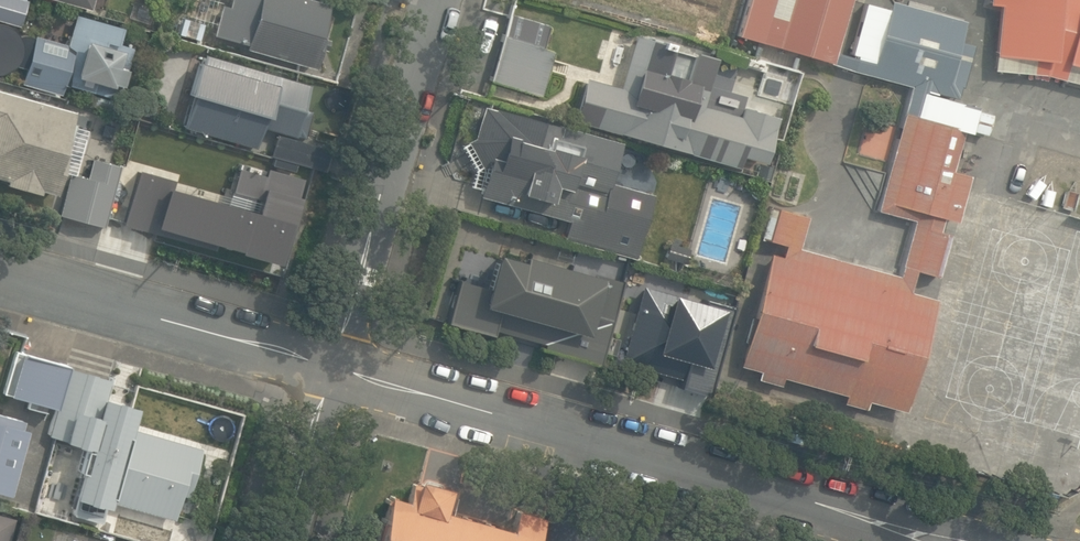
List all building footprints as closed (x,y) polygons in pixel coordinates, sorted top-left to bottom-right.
[(20,26),(27,1),(25,0),(0,0),(0,21),(20,26)] [(89,9),(91,0),(56,0),(89,9)] [(129,18),(152,26),(158,7),(135,0),(129,18)] [(229,7),(220,5),(212,35),(246,45),(245,49),(315,69),(325,33),(320,31),(327,5),(310,0),(231,0),(229,7)] [(904,410),(935,298),(909,291),(915,270),(938,276),(950,231),(940,229),(943,217),(955,220),(968,174),(954,170),(964,132),(971,134),(971,132),(984,135),(989,114),(977,110),(977,107),(958,101),(972,44),(959,40),(964,21),(890,1),(887,10),(865,3),(851,56),(832,50),(846,0),(746,0),(736,35),(762,43),(759,53),(798,65),(800,55),(911,86),(877,210),(914,220),(899,274),(798,246),(807,215),(769,205),(760,238),(784,245),(781,257),(769,253),(738,365),(760,371),(758,379),(780,385),(782,377),(844,394),(842,402),(867,408),(869,401),(904,410)] [(1068,63),(1079,67),(1079,0),(991,0),(991,4),(1001,5),(997,56),(1035,59),(1034,74),(1047,75),(1065,80),(1068,63)] [(490,80),(542,95),(555,52),(543,49),(550,24),(510,12),(490,80)] [(117,100),(132,49),(115,44),(120,27),(75,14),(66,45),(35,36),(35,38),(25,36),(15,39),(14,34),(7,28),(0,26),(0,75),(7,74),(17,68),(24,70),(20,83),(61,95),(64,84),(117,100)] [(179,34),(202,40),(207,23),(183,17),(179,34)] [(585,77),(573,120),(741,168),(744,159),(762,164),(775,117),(741,107),(739,116),(703,106),(716,57),(671,44),(672,41),(636,31),(620,87),(585,77)] [(194,106),(303,138),(311,112),(307,111),(309,102),(305,101),(309,84),(199,53),(190,83),(199,86),(194,106)] [(56,194),(75,124),(70,122),(74,109),(0,90),(0,179),(6,180),(5,184),(40,193),(41,190),(56,194)] [(634,259),(652,195),(609,183),(620,143),(482,106),(472,138),(461,146),(473,168),(468,185),(477,188),(475,195),(567,220),(561,239),(634,259)] [(59,215),(102,226),(118,165),(93,159),(89,175),(71,170),(59,215)] [(175,180),(139,170),(124,225),(155,234),(157,227),(241,251),(240,253),(279,264),(303,178),(269,168),(266,176),(239,169),(229,204),(172,188),(175,180)] [(461,281),(449,323),(494,336),(496,330),(543,343),(541,349),(600,366),(624,281),(594,273),(593,275),(526,256),(525,262),(499,255),(489,289),(461,281)] [(74,513),(104,522),(111,500),(174,519),(184,488),(189,490),(201,448),(132,428),(137,411),(105,401),(112,376),(20,350),(7,394),(57,409),(49,436),(85,446),(78,471),(86,473),(74,513)] [(6,494),(10,480),(15,481),(18,471),(9,468),(22,422),(0,416),(0,492),(6,494)] [(392,498),(387,518),(382,517),(376,540),(542,540),(548,519),(519,512),(514,532),(447,514),(454,491),(422,482),(421,485),(414,484),(409,503),(392,498)] [(0,515),(0,540),(9,540),(15,519),(0,515)]
